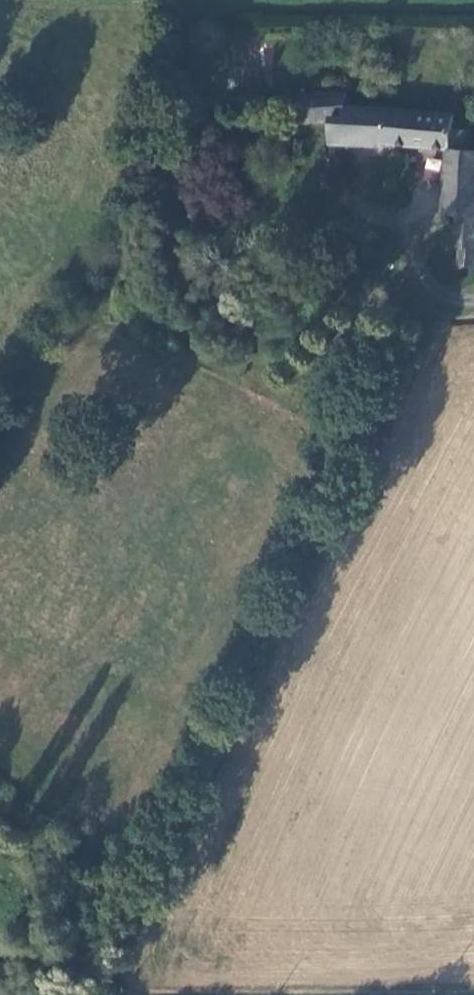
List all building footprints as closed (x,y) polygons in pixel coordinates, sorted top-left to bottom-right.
[(473,249),(473,152),(468,151),(470,134),(455,132),(455,118),(349,115),(350,99),(302,96),(302,125),(330,126),(331,149),(386,150),(386,146),(450,149),(447,214),(458,214),(457,248),(461,248),(473,249)] [(292,146),(291,163),(300,163),(300,147),(292,146)] [(473,268),(473,249),(461,248),(461,267),(473,268)]
